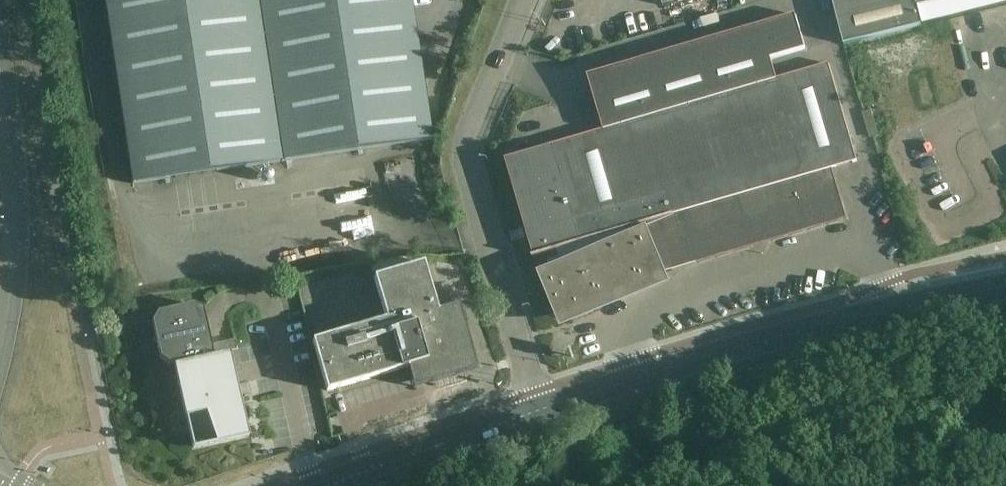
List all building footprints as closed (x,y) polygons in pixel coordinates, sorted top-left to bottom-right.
[(133,184),(431,139),(410,0),(105,0),(133,184)] [(833,2),(844,46),(922,26),(918,7),(916,0),(839,0),(833,2)] [(918,7),(922,26),(967,14),(963,0),(944,0),(918,7)] [(967,14),(980,11),(977,0),(963,0),(967,14)] [(980,11),(993,7),(991,0),(977,0),(980,11)] [(505,159),(534,256),(533,257),(533,258),(557,251),(559,258),(550,261),(548,267),(547,270),(538,273),(559,325),(669,279),(665,270),(752,245),(751,241),(767,236),(768,240),(844,218),(830,170),(858,162),(830,64),(779,80),(773,60),(807,50),(797,15),(588,77),(604,130),(505,159)] [(509,233),(512,243),(526,239),(523,229),(509,233)] [(458,307),(449,309),(437,313),(423,264),(373,279),(386,321),(312,342),(326,392),(407,368),(413,389),(477,370),(458,307)] [(176,366),(173,366),(192,451),(249,438),(230,354),(213,358),(203,311),(193,305),(157,314),(152,323),(155,337),(152,342),(157,345),(160,359),(169,365),(176,363),(176,366)]
